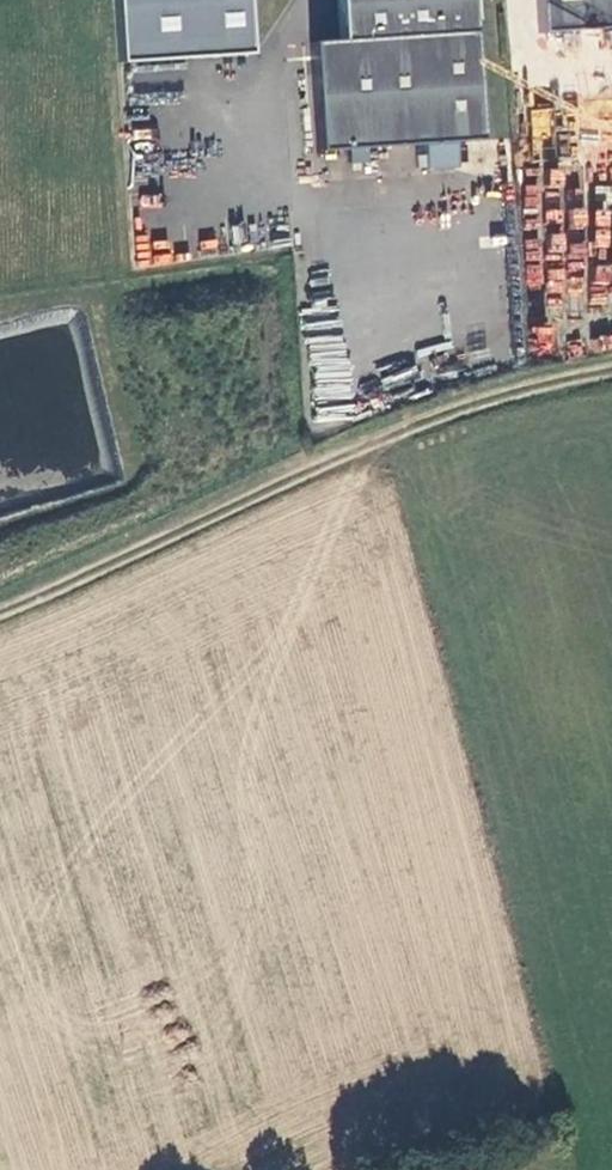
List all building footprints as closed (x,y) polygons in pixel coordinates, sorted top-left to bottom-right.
[(129,61),(259,53),(256,0),(126,0),(129,61)] [(478,135),(470,0),(336,0),(338,33),(309,36),(316,145),(421,139),(453,137),(478,135)] [(538,28),(611,23),(611,0),(536,0),(538,28)] [(453,137),(421,139),(423,163),(454,161),(453,137)]
